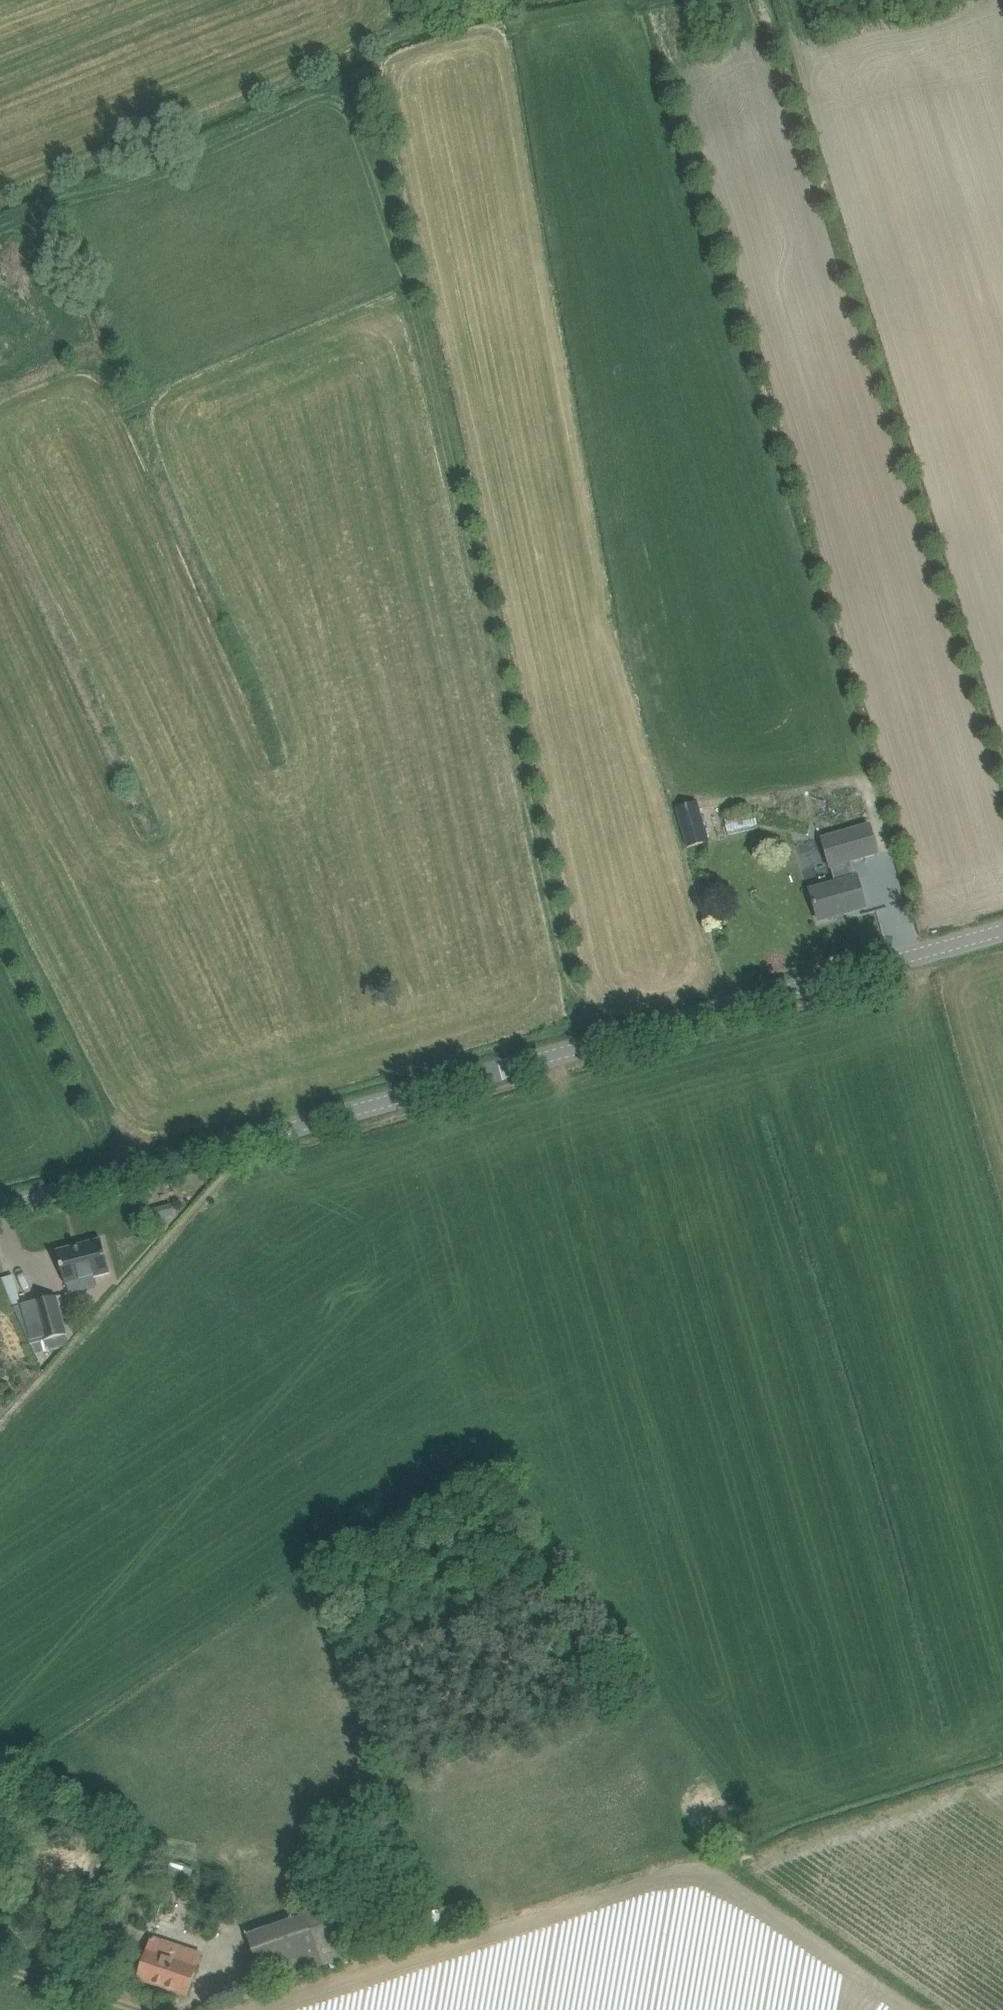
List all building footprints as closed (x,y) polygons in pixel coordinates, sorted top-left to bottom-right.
[(805,810),(803,802),(792,805),(794,813),(805,810)] [(697,803),(676,809),(688,849),(709,843),(697,803)] [(835,883),(811,891),(819,922),(866,908),(857,878),(855,878),(851,862),(878,855),(870,826),(821,841),(830,868),(831,868),(835,883)] [(172,1206),(161,1209),(164,1220),(175,1217),(172,1206)] [(97,1287),(95,1278),(110,1274),(101,1240),(56,1252),(66,1286),(68,1285),(71,1295),(97,1287)] [(14,1308),(35,1355),(69,1345),(67,1336),(67,1335),(57,1297),(34,1303),(14,1308)] [(173,1862),(167,1881),(188,1888),(194,1869),(173,1862)] [(328,1911),(248,1937),(264,1986),(345,1960),(328,1911)] [(201,1955),(152,1938),(139,1980),(188,1997),(201,1955)]
